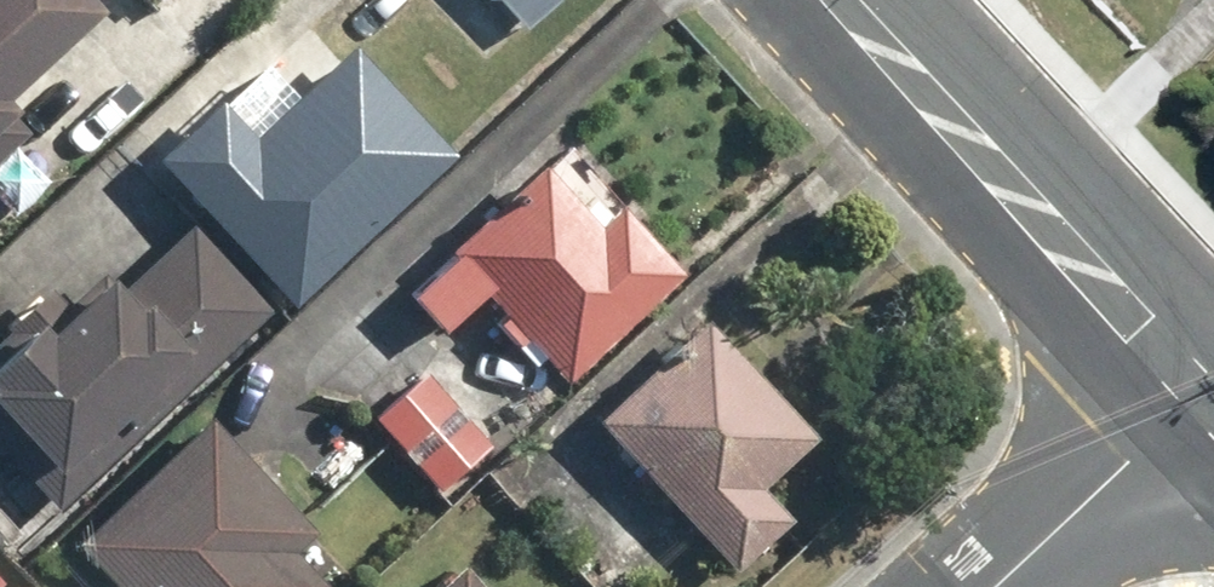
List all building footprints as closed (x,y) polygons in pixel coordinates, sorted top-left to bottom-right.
[(106,0),(0,0),(0,146),(20,127),(3,109),(113,7),(106,0)] [(527,29),(558,0),(501,0),(527,29)] [(295,308),(460,154),(358,46),(257,139),(219,99),(155,159),(295,308)] [(567,379),(687,273),(624,203),(600,225),(550,169),(410,295),(442,330),(487,290),(567,379)] [(185,230),(128,290),(109,272),(57,326),(31,301),(0,333),(0,434),(69,499),(259,300),(185,230)] [(817,435),(703,319),(602,417),(750,567),(796,523),(762,489),(817,435)] [(494,453),(419,366),(369,408),(445,495),(494,453)] [(207,418),(79,535),(127,586),(343,586),(354,577),(207,418)] [(457,567),(436,586),(476,586),(457,567)] [(14,583),(0,568),(0,586),(18,586),(14,583)]
